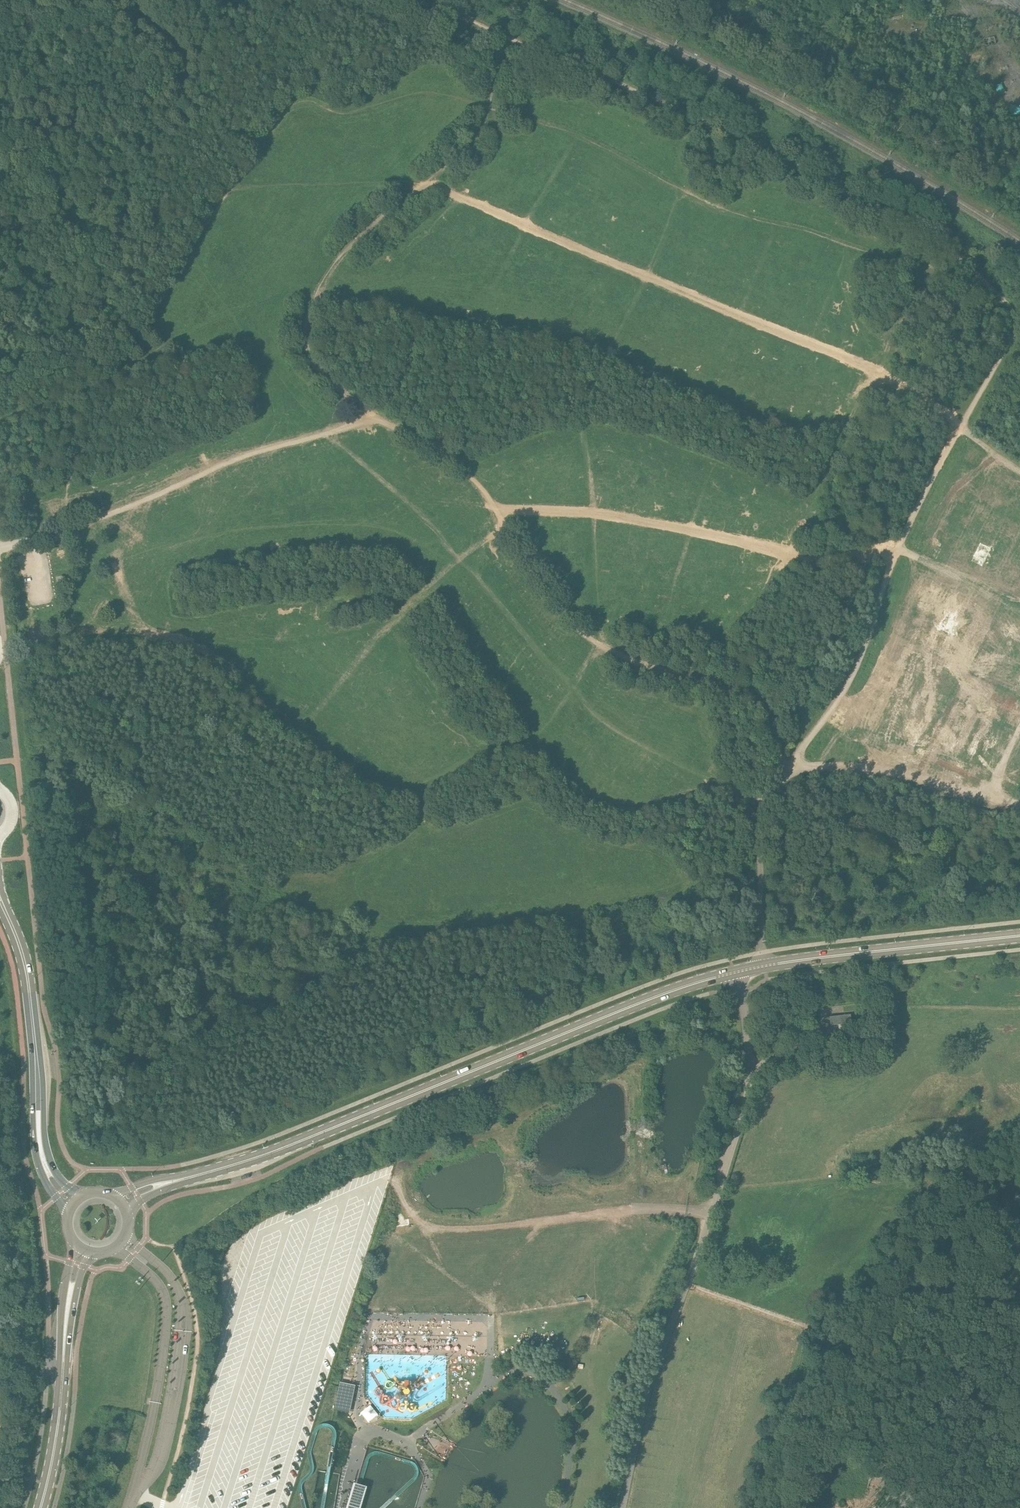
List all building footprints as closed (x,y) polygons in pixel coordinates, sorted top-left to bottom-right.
[(830,1027),(852,1025),(851,1016),(829,1018),(830,1027)] [(334,1409),(350,1411),(354,1383),(339,1381),(334,1409)] [(355,1483),(348,1507),(363,1507),(369,1487),(358,1483),(355,1483)]
